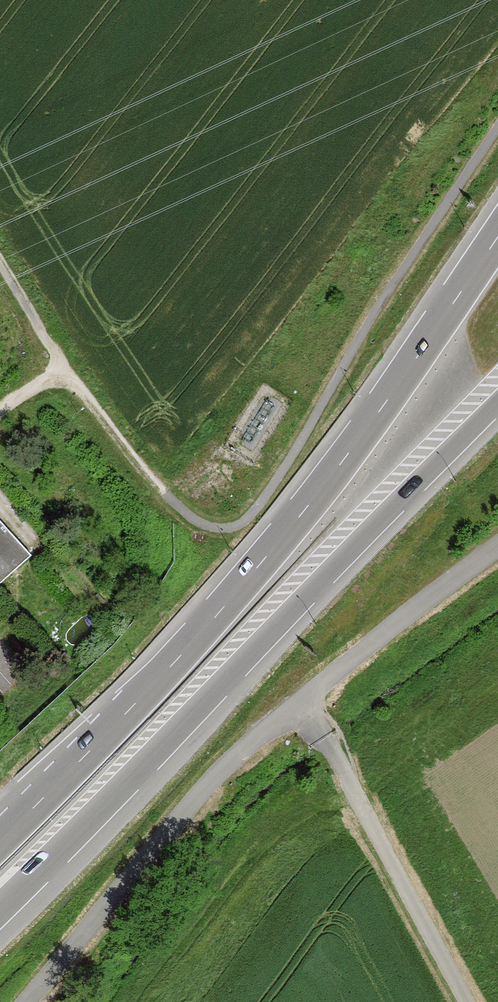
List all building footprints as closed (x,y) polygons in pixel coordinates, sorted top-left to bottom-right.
[(15,569),(31,554),(0,520),(0,553),(15,569)] [(15,569),(0,553),(0,582),(15,569)]
